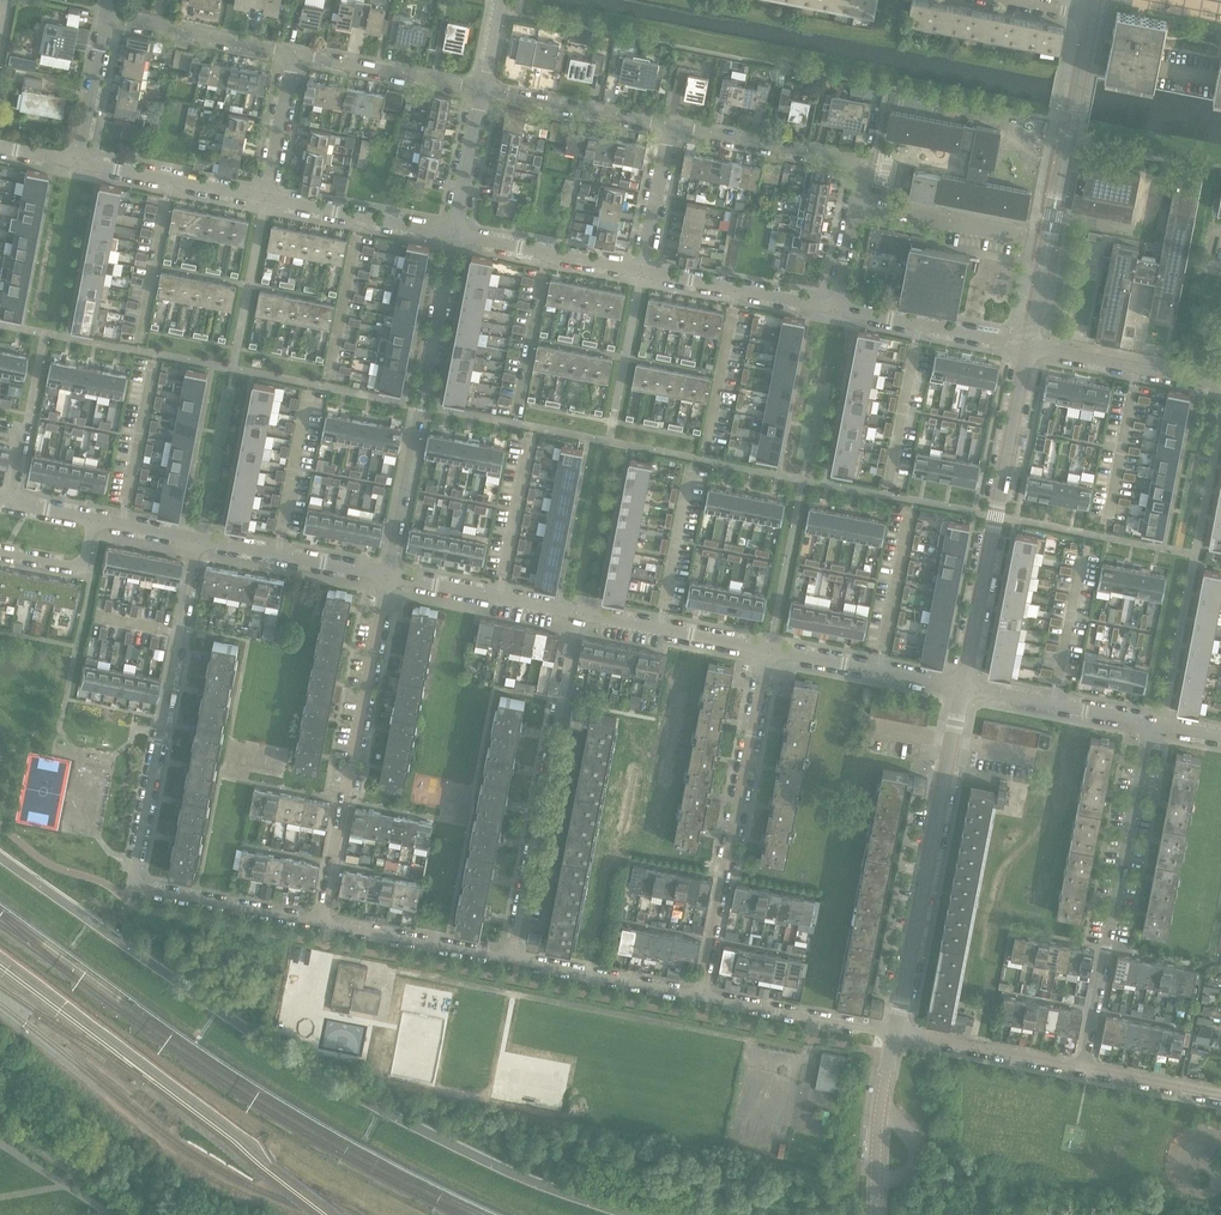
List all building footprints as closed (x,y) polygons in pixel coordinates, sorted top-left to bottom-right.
[(190,3),(219,9),(221,0),(191,0),(190,3)] [(258,5),(259,0),(236,0),(235,6),(250,9),(251,4),(258,5)] [(258,5),(265,7),(264,12),(279,15),(282,0),(259,0),(258,5)] [(303,24),(321,28),(325,8),(304,4),(305,0),(297,0),(293,18),(300,20),(300,24),(303,24)] [(832,7),(875,15),(878,0),(834,0),(832,7)] [(943,28),(948,5),(923,0),(912,0),(908,21),(943,28)] [(353,23),(360,25),(365,2),(357,1),(356,5),(341,2),(337,26),(352,29),(353,23)] [(372,4),(365,2),(360,25),(367,26),(366,31),(382,34),(386,11),(371,8),(372,4)] [(986,12),(948,5),(943,28),(981,36),(986,12)] [(1024,19),(986,12),(981,36),(1019,43),(1024,19)] [(1158,68),(1167,21),(1117,12),(1112,40),(1109,58),(1105,75),(1155,85),(1158,68)] [(433,30),(428,29),(428,28),(413,25),(414,17),(394,14),(390,37),(397,39),(396,42),(410,45),(412,37),(419,39),(418,41),(425,42),(427,35),(432,36),(433,30)] [(444,51),(445,48),(445,45),(464,48),(468,26),(470,26),(470,25),(457,23),(458,21),(442,18),(436,50),(444,51)] [(1065,27),(1024,19),(1019,43),(1061,51),(1065,27)] [(72,59),(74,49),(78,27),(47,21),(40,53),(72,59)] [(80,28),(79,41),(88,41),(89,28),(80,28)] [(571,32),(569,42),(577,43),(579,34),(571,32)] [(128,46),(149,50),(153,51),(155,41),(151,40),(130,36),(128,46)] [(521,38),(519,49),(517,60),(516,60),(533,64),(533,62),(537,41),(537,40),(520,37),(520,38),(521,38)] [(548,43),(537,41),(533,62),(554,67),(554,68),(555,68),(560,45),(559,45),(559,46),(554,45),(554,41),(549,40),(548,43)] [(128,46),(127,55),(147,59),(149,50),(128,46)] [(198,80),(202,60),(193,58),(194,53),(190,52),(188,61),(186,69),(185,75),(189,76),(189,79),(198,80)] [(10,54),(8,63),(35,69),(37,59),(10,54)] [(593,80),(594,72),(595,68),(602,69),(601,73),(601,74),(605,56),(594,54),(592,60),(572,57),(568,75),(593,80)] [(637,84),(642,60),(640,60),(641,55),(635,54),(635,59),(624,57),(624,58),(619,57),(616,73),(617,73),(617,71),(621,72),(620,80),(637,84)] [(127,55),(125,65),(146,69),(147,59),(127,55)] [(211,61),(202,60),(198,80),(207,82),(211,61)] [(659,64),(642,60),(637,84),(655,87),(656,79),(661,80),(660,82),(661,82),(664,65),(659,64)] [(221,63),(211,61),(207,82),(217,84),(221,63)] [(230,65),(221,63),(217,84),(226,86),(230,65)] [(125,65),(123,74),(144,78),(146,69),(125,65)] [(241,67),(230,65),(226,86),(237,88),(241,67)] [(250,69),(241,67),(237,88),(247,90),(250,69)] [(682,93),(683,89),(683,87),(687,87),(685,98),(704,102),(709,78),(701,77),(702,72),(678,67),(674,91),(682,93)] [(260,71),(250,69),(247,90),(256,92),(260,71)] [(267,94),(271,73),(260,71),(256,92),(257,92),(256,95),(265,97),(266,94),(267,94)] [(123,74),(121,84),(142,88),(144,78),(123,74)] [(734,102),(743,104),(746,86),(733,83),(734,78),(724,76),(720,98),(727,100),(727,101),(734,103),(734,102)] [(39,93),(42,81),(43,80),(25,77),(22,90),(39,93)] [(304,101),(313,103),(317,82),(308,80),(304,101)] [(328,84),(317,82),(313,103),(324,105),(328,84)] [(758,88),(746,86),(743,104),(750,105),(749,105),(766,109),(768,94),(767,94),(769,85),(759,83),(758,88)] [(121,84),(119,93),(140,97),(146,99),(148,89),(142,88),(121,84)] [(337,86),(328,84),(324,105),(333,107),(337,86)] [(348,88),(337,86),(333,107),(344,109),(348,88)] [(806,124),(811,102),(789,98),(791,89),(783,87),(779,106),(791,108),(789,118),(797,120),(797,123),(806,124)] [(357,89),(348,88),(344,109),(352,110),(357,89)] [(366,91),(357,89),(352,110),(362,112),(366,91)] [(22,90),(22,91),(25,91),(22,108),(19,108),(62,116),(61,116),(65,99),(66,99),(66,98),(39,93),(22,90)] [(376,93),(366,91),(362,112),(372,114),(376,93)] [(119,93),(117,103),(138,107),(140,97),(119,93)] [(386,95),(376,93),(372,114),(382,116),(384,108),(386,99),(386,95)] [(432,94),(430,105),(451,109),(453,98),(432,94)] [(830,122),(845,124),(849,99),(834,97),(834,96),(827,95),(821,124),(829,126),(830,122)] [(864,102),(849,99),(845,124),(859,127),(858,131),(866,133),(872,103),(864,102)] [(136,118),(138,107),(117,103),(115,114),(136,118)] [(451,109),(430,105),(428,114),(449,118),(451,109)] [(507,109),(505,118),(526,122),(528,113),(507,109)] [(973,127),(973,121),(969,121),(967,125),(892,111),(887,135),(959,149),(960,145),(973,147),(967,179),(942,174),(942,177),(915,171),(915,168),(909,196),(937,202),(938,198),(1026,215),(1031,191),(986,183),(989,166),(994,166),(1000,136),(1001,131),(977,126),(977,127),(973,127)] [(229,114),(227,124),(248,128),(250,118),(229,114)] [(449,118),(428,114),(426,124),(447,128),(449,118)] [(302,116),(300,124),(309,126),(310,118),(302,116)] [(526,122),(505,118),(503,128),(524,132),(526,122)] [(248,128),(227,124),(225,133),(246,137),(248,128)] [(447,128),(426,124),(424,133),(445,137),(447,128)] [(524,132),(503,128),(501,137),(522,141),(524,132)] [(311,130),(309,140),(330,144),(332,134),(311,130)] [(579,132),(570,131),(569,131),(569,134),(567,143),(565,151),(575,153),(579,132)] [(589,134),(579,132),(575,153),(585,155),(589,134)] [(246,137),(225,133),(224,142),(244,146),(246,137)] [(445,137),(424,133),(422,143),(443,147),(445,137)] [(589,134),(585,155),(584,161),(593,162),(598,136),(589,134)] [(608,138),(598,136),(593,162),(603,164),(603,163),(608,138)] [(522,141),(501,137),(499,146),(520,150),(522,141)] [(617,140),(608,138),(603,163),(613,164),(613,160),(617,140)] [(330,144),(309,140),(307,150),(328,154),(330,144)] [(627,142),(617,140),(613,160),(623,162),(627,142)] [(244,146),(224,142),(222,151),(243,156),(244,146)] [(636,143),(627,142),(623,162),(632,164),(636,143)] [(443,147),(422,143),(420,152),(441,156),(443,147)] [(647,146),(636,143),(632,164),(643,166),(647,146)] [(520,150),(499,146),(498,156),(518,160),(520,150)] [(328,154),(307,150),(305,159),(326,163),(328,154)] [(243,156),(222,151),(220,162),(241,166),(243,156)] [(439,166),(441,156),(420,152),(418,162),(439,166)] [(681,174),(691,176),(695,155),(685,153),(681,174)] [(704,157),(695,155),(691,176),(700,177),(704,157)] [(518,160),(498,156),(496,165),(516,169),(518,160)] [(714,158),(704,157),(700,177),(710,179),(714,158)] [(534,172),(540,173),(543,159),(537,158),(534,172)] [(724,160),(714,158),(710,179),(720,181),(724,160)] [(326,163),(305,159),(303,169),(324,173),(326,163)] [(733,162),(724,160),(720,181),(729,183),(733,162)] [(439,166),(418,162),(413,161),(411,171),(419,172),(417,181),(426,182),(433,184),(434,176),(437,176),(439,166)] [(241,166),(220,162),(220,163),(214,162),(213,172),(238,177),(241,166)] [(743,164),(733,162),(729,183),(739,185),(743,164)] [(753,166),(743,164),(739,185),(749,187),(753,166)] [(1079,171),(1071,211),(1093,215),(1131,222),(1140,174),(1089,164),(1087,173),(1079,171)] [(516,169),(496,165),(494,175),(515,179),(516,169)] [(763,168),(753,166),(749,187),(759,189),(761,180),(762,172),(763,168)] [(832,182),(834,172),(813,168),(808,167),(806,176),(832,182)] [(324,173),(303,169),(301,178),(322,182),(324,173)] [(26,172),(24,183),(45,187),(46,183),(46,182),(47,176),(48,174),(26,170),(26,172)] [(572,171),(571,177),(580,179),(581,172),(572,171)] [(582,172),(581,179),(590,181),(591,174),(582,172)] [(1107,257),(1104,269),(1109,269),(1099,320),(1101,320),(1097,339),(1101,339),(1120,343),(1133,278),(1156,282),(1149,318),(1150,318),(1174,322),(1174,323),(1202,177),(1178,172),(1167,227),(1160,264),(1155,263),(1156,259),(1142,256),(1141,260),(1137,259),(1139,248),(1114,243),(1111,258),(1107,257)] [(515,179),(494,175),(492,187),(495,187),(493,195),(500,197),(508,198),(510,190),(512,191),(515,179)] [(830,191),(832,182),(806,176),(804,186),(830,191)] [(322,182),(301,178),(300,188),(320,193),(322,182)] [(44,191),(45,187),(24,183),(22,195),(43,199),(44,191)] [(99,193),(99,197),(120,201),(122,190),(122,189),(101,184),(101,186),(100,193),(99,193)] [(606,186),(604,197),(624,201),(626,190),(606,186)] [(828,202),(830,191),(804,186),(802,196),(828,202)] [(41,206),(43,199),(22,195),(19,207),(41,211),(41,207),(41,206)] [(624,201),(604,197),(599,196),(597,205),(602,206),(623,210),(624,201)] [(826,212),(828,202),(802,196),(800,206),(826,212)] [(117,213),(120,201),(99,197),(98,201),(96,209),(117,213)] [(687,202),(685,213),(706,217),(708,206),(687,202)] [(623,210),(602,206),(600,215),(621,220),(623,210)] [(824,220),(826,212),(800,206),(799,215),(824,220)] [(40,215),(41,211),(19,207),(17,219),(38,223),(40,215)] [(170,230),(184,233),(188,210),(175,207),(170,230)] [(115,225),(117,213),(96,209),(95,217),(94,221),(115,225)] [(196,235),(200,212),(188,210),(184,233),(196,235)] [(726,210),(722,229),(728,231),(732,212),(726,210)] [(577,211),(575,218),(584,220),(586,213),(577,211)] [(208,238),(212,214),(200,212),(196,235),(208,238)] [(706,217),(685,213),(684,222),(704,226),(706,217)] [(225,217),(212,214),(208,238),(220,240),(225,217)] [(621,220),(600,215),(598,225),(619,229),(621,220)] [(823,229),(824,220),(799,215),(797,224),(802,225),(823,229)] [(237,219),(225,217),(220,240),(233,242),(237,219)] [(37,231),(38,223),(17,219),(11,218),(9,230),(15,231),(36,235),(37,231)] [(249,221),(237,219),(233,242),(245,245),(249,221)] [(113,237),(115,225),(94,221),(93,225),(92,233),(113,237)] [(704,226),(684,222),(682,231),(703,235),(704,226)] [(619,229),(598,225),(594,224),(593,234),(596,235),(617,239),(619,229)] [(821,239),(823,229),(802,225),(800,235),(821,239)] [(269,249),(281,252),(286,228),(273,226),(269,249)] [(298,231),(286,228),(281,252),(293,254),(298,231)] [(923,248),(924,239),(927,239),(870,228),(866,249),(897,255),(898,253),(910,255),(921,257),(923,248)] [(35,239),(36,235),(15,231),(13,243),(33,247),(35,239)] [(310,233),(298,231),(293,254),(306,256),(310,233)] [(703,235),(682,231),(680,240),(701,244),(703,235)] [(1102,242),(1103,235),(1089,232),(1088,240),(1102,242)] [(119,238),(113,237),(92,233),(90,241),(89,245),(110,249),(116,250),(119,238)] [(322,236),(310,233),(306,256),(318,259),(322,236)] [(617,239),(596,235),(594,245),(615,249),(617,239)] [(819,250),(821,239),(800,235),(800,236),(795,235),(793,244),(798,245),(798,246),(801,246),(818,250),(819,250)] [(335,238),(322,236),(318,259),(330,261),(335,238)] [(347,240),(335,238),(330,261),(343,264),(347,240)] [(701,244),(680,240),(678,251),(699,255),(701,244)] [(32,255),(33,247),(13,243),(10,255),(31,259),(32,255)] [(108,261),(110,249),(89,245),(88,249),(89,249),(87,257),(108,261)] [(816,262),(818,250),(801,246),(799,255),(807,256),(806,260),(816,262)] [(956,315),(965,267),(966,263),(967,257),(970,258),(970,257),(923,248),(921,257),(910,255),(901,301),(898,300),(898,301),(956,312),(955,315),(956,315)] [(398,250),(395,263),(416,267),(419,254),(398,250)] [(702,256),(699,255),(678,251),(676,261),(697,265),(700,265),(702,256)] [(30,263),(31,259),(10,255),(4,254),(2,266),(8,267),(29,271),(30,263)] [(115,263),(108,261),(87,257),(86,265),(85,265),(84,269),(106,273),(113,275),(115,263)] [(395,263),(393,275),(414,279),(416,267),(395,263)] [(480,266),(477,278),(498,282),(501,270),(480,266)] [(27,279),(29,271),(8,267),(6,279),(27,283),(28,279),(27,279)] [(103,285),(106,273),(84,269),(84,273),(84,274),(82,281),(103,285)] [(162,272),(162,275),(158,295),(171,298),(175,275),(162,272)] [(188,277),(175,275),(171,298),(183,300),(188,277)] [(393,275),(391,287),(412,291),(414,279),(393,275)] [(200,279),(188,277),(183,300),(195,303),(200,279)] [(477,278),(475,290),(496,294),(498,282),(477,278)] [(26,287),(27,283),(6,279),(3,291),(24,295),(26,287)] [(212,282),(200,279),(195,303),(208,305),(212,282)] [(547,303),(560,305),(565,282),(551,280),(547,303)] [(109,286),(103,285),(82,281),(81,289),(80,293),(101,297),(107,298),(109,286)] [(224,284),(212,282),(208,305),(220,307),(224,284)] [(576,284),(565,282),(560,305),(572,308),(576,284)] [(237,286),(224,284),(220,307),(232,310),(237,286)] [(589,287),(576,284),(572,308),(584,310),(589,287)] [(391,287),(388,299),(409,303),(412,291),(391,287)] [(601,289),(589,287),(584,310),(597,312),(601,289)] [(613,292),(601,289),(597,312),(609,315),(613,292)] [(24,295),(3,291),(0,290),(0,303),(1,303),(22,307),(23,303),(23,302),(24,295)] [(475,290),(473,302),(494,306),(496,294),(475,290)] [(256,314),(268,317),(273,293),(260,291),(256,314)] [(626,294),(613,292),(609,315),(621,317),(626,294)] [(99,309),(101,297),(80,293),(79,297),(79,298),(78,305),(99,309)] [(285,296),(273,293),(268,317),(281,319),(285,296)] [(297,298),(285,296),(281,319),(293,321),(297,298)] [(310,301),(297,298),(293,321),(305,324),(310,301)] [(388,299),(386,311),(407,315),(409,303),(388,299)] [(645,322),(658,324),(662,301),(650,299),(645,322)] [(322,303),(310,301),(305,324),(317,326),(322,303)] [(675,303),(662,301),(658,324),(670,327),(675,303)] [(473,302),(470,314),(491,318),(494,306),(473,302)] [(22,307),(1,303),(0,307),(0,316),(19,319),(20,318),(19,318),(21,311),(22,307)] [(335,305),(322,303),(317,326),(330,329),(335,305)] [(687,306),(675,303),(670,327),(682,329),(687,306)] [(96,321),(99,309),(78,305),(76,313),(75,317),(96,321)] [(699,308),(687,306),(682,329),(695,331),(699,308)] [(711,311),(699,308),(695,331),(707,334),(711,311)] [(386,311),(384,323),(405,327),(407,315),(386,311)] [(724,313),(711,311),(707,334),(719,336),(724,313)] [(470,314),(468,326),(489,330),(491,318),(470,314)] [(805,320),(784,316),(784,318),(782,329),(803,333),(805,322),(805,320)] [(94,332),(96,321),(75,317),(74,321),(73,328),(73,330),(94,334),(94,332)] [(384,323),(382,335),(402,339),(405,327),(384,323)] [(468,326),(466,338),(487,342),(489,330),(468,326)] [(800,346),(803,333),(782,329),(779,342),(800,346)] [(878,348),(880,337),(881,335),(859,331),(857,344),(878,348)] [(382,335),(379,347),(400,351),(402,339),(382,335)] [(466,338),(464,350),(484,354),(487,342),(466,338)] [(798,359),(800,346),(779,342),(777,355),(798,359)] [(1176,352),(1177,344),(1171,343),(1169,351),(1176,352)] [(876,361),(878,348),(857,344),(854,357),(876,361)] [(539,345),(538,347),(534,368),(547,371),(552,347),(539,345)] [(379,347),(377,359),(398,363),(400,351),(379,347)] [(564,350),(552,347),(547,371),(559,373),(564,350)] [(464,350),(461,362),(482,366),(484,354),(464,350)] [(576,352),(564,350),(559,373),(572,375),(576,352)] [(15,354),(14,354),(11,353),(10,353),(2,351),(0,361),(0,373),(10,375),(15,354)] [(588,354),(576,352),(572,375),(584,378),(588,354)] [(16,354),(15,354),(10,375),(22,377),(24,378),(28,356),(27,356),(26,356),(19,355),(16,354)] [(601,357),(588,354),(584,378),(596,380),(601,357)] [(945,378),(949,356),(936,354),(931,375),(945,378)] [(795,372),(798,359),(777,355),(774,368),(795,372)] [(957,380),(962,359),(949,356),(945,378),(957,380)] [(613,359),(601,357),(596,380),(609,382),(613,359)] [(873,373),(876,361),(854,357),(852,369),(873,373)] [(377,359),(375,371),(395,375),(398,363),(377,359)] [(970,383),(974,361),(962,359),(957,380),(970,383)] [(61,385),(65,364),(64,364),(61,363),(60,363),(53,362),(51,361),(47,383),(49,383),(61,385)] [(983,385),(987,364),(974,361),(970,383),(983,385)] [(461,362),(459,374),(480,378),(482,366),(461,362)] [(73,388),(77,367),(69,365),(68,365),(65,364),(61,385),(73,388)] [(637,364),(633,387),(645,389),(650,366),(637,364)] [(996,388),(1000,366),(987,364),(983,385),(996,388)] [(662,369),(650,366),(645,389),(657,392),(662,369)] [(86,390),(90,369),(89,369),(86,368),(77,367),(73,388),(86,390)] [(793,385),(795,372),(774,368),(772,381),(793,385)] [(99,392),(103,371),(94,370),(91,369),(90,369),(86,390),(99,392)] [(185,369),(183,382),(203,386),(206,373),(185,369)] [(674,371),(662,369),(657,392),(670,394),(674,371)] [(876,388),(879,375),(873,373),(852,369),(849,382),(870,387),(876,388)] [(111,395),(115,374),(111,373),(103,371),(99,392),(111,395)] [(375,371),(372,383),(393,387),(395,375),(375,371)] [(686,373),(674,371),(670,394),(682,397),(686,373)] [(699,376),(686,373),(682,397),(694,399),(699,376)] [(116,374),(115,374),(111,395),(123,397),(125,398),(129,376),(127,376),(120,375),(119,374),(116,374)] [(459,374),(457,386),(478,390),(480,378),(459,374)] [(711,378),(699,376),(694,399),(707,401),(711,378)] [(1056,400),(1061,378),(1047,376),(1043,397),(1056,400)] [(1069,402),(1073,381),(1061,378),(1056,400),(1069,402)] [(790,397),(793,385),(772,381),(769,393),(790,397)] [(1082,404),(1086,383),(1073,381),(1069,402),(1082,404)] [(203,386),(183,382),(180,394),(201,398),(203,386)] [(868,399),(870,387),(849,382),(847,394),(868,399)] [(278,387),(257,383),(254,396),(275,400),(278,387)] [(372,383),(370,395),(391,399),(393,387),(372,383)] [(1094,412),(1095,407),(1099,386),(1086,383),(1082,404),(1081,409),(1094,412)] [(457,386),(454,398),(475,402),(477,390),(457,386)] [(1108,410),(1112,388),(1099,386),(1095,407),(1108,410)] [(1187,408),(1190,396),(1190,395),(1169,391),(1167,404),(1187,408)] [(788,410),(790,397),(769,393),(767,406),(788,410)] [(201,398),(180,394),(178,406),(199,410),(201,398)] [(871,413),(874,400),(868,399),(847,394),(844,408),(866,412),(871,413)] [(252,408),(273,412),(275,400),(254,396),(252,408)] [(454,398),(452,411),(473,415),(475,402),(454,398)] [(1185,421),(1187,408),(1167,404),(1164,417),(1185,421)] [(199,410),(178,406),(176,418),(197,422),(199,410)] [(785,423),(788,410),(767,406),(764,419),(785,423)] [(250,420),(270,424),(273,412),(252,408),(250,420)] [(863,424),(866,412),(844,408),(842,420),(863,424)] [(1182,434),(1185,421),(1164,417),(1160,416),(1157,429),(1182,434)] [(197,422),(176,418),(174,430),(195,434),(197,422)] [(783,436),(785,423),(764,419),(762,432),(783,436)] [(247,432),(268,436),(270,424),(250,420),(247,432)] [(320,420),(316,441),(329,443),(333,422),(320,420)] [(866,439),(869,426),(869,425),(863,424),(842,420),(839,434),(861,438),(866,439)] [(329,443),(342,446),(346,425),(333,422),(329,443)] [(342,446),(355,448),(359,427),(346,425),(342,446)] [(355,448),(367,451),(371,430),(359,427),(355,448)] [(1180,446),(1182,434),(1157,429),(1155,441),(1159,442),(1180,446)] [(195,434),(174,430),(171,442),(192,446),(195,434)] [(367,451),(380,453),(384,432),(371,430),(367,451)] [(245,444),(266,448),(268,436),(247,432),(245,444)] [(384,432),(380,453),(393,456),(397,435),(384,432)] [(780,449),(783,436),(762,432),(759,445),(780,449)] [(858,449),(861,438),(839,434),(837,445),(858,449)] [(192,446),(171,442),(169,454),(190,458),(192,446)] [(433,442),(429,462),(442,465),(446,444),(433,442)] [(1177,459),(1180,446),(1159,442),(1157,455),(1177,459)] [(242,456),(263,460),(266,448),(245,444),(242,456)] [(442,465),(455,467),(459,447),(446,444),(442,465)] [(0,445),(0,447),(0,467),(6,469),(10,447),(0,445)] [(757,456),(757,457),(778,461),(778,460),(780,449),(759,445),(757,456)] [(861,464),(864,451),(864,450),(858,449),(837,445),(834,458),(861,464)] [(455,467),(468,470),(472,449),(459,447),(455,467)] [(561,447),(559,460),(580,464),(582,450),(561,447)] [(468,470),(480,472),(484,451),(472,449),(468,470)] [(480,472),(493,475),(497,454),(484,451),(480,472)] [(926,476),(930,455),(916,452),(912,474),(926,476)] [(952,481),(956,460),(957,454),(943,452),(942,457),(938,479),(952,481)] [(190,458),(169,454),(167,466),(188,470),(190,458)] [(497,454),(493,475),(506,477),(510,457),(497,454)] [(1175,472),(1177,459),(1157,455),(1152,454),(1150,467),(1155,468),(1175,472)] [(43,478),(47,458),(35,455),(34,455),(29,476),(31,476),(38,477),(38,478),(39,478),(42,478),(43,478)] [(938,479),(942,457),(930,455),(926,476),(938,479)] [(240,468),(261,472),(263,460),(242,456),(240,468)] [(59,460),(47,458),(43,478),(43,479),(46,479),(47,479),(55,481),(59,460)] [(859,477),(861,464),(834,458),(832,472),(859,477)] [(68,483),(72,462),(66,461),(59,460),(55,481),(64,482),(64,483),(67,483),(68,483)] [(559,460),(557,473),(578,476),(580,464),(559,460)] [(652,464),(630,460),(630,461),(628,472),(649,477),(651,465),(652,464)] [(964,484),(968,462),(956,460),(952,481),(964,484)] [(81,486),(85,465),(72,462),(68,483),(69,483),(72,484),(81,486)] [(977,486),(981,465),(968,462),(964,484),(977,486)] [(93,488),(98,467),(85,465),(81,486),(89,487),(90,487),(93,488)] [(188,470),(167,466),(165,478),(186,482),(188,470)] [(107,491),(111,470),(110,469),(110,470),(98,467),(93,488),(94,488),(97,489),(98,489),(105,490),(105,491),(107,491)] [(238,480),(258,484),(261,472),(240,468),(238,480)] [(1172,485),(1175,472),(1155,468),(1152,481),(1172,485)] [(647,489),(649,477),(628,472),(626,485),(647,489)] [(557,473),(554,485),(575,489),(578,476),(557,473)] [(1037,499),(1041,477),(1028,475),(1024,496),(1037,499)] [(1050,501),(1054,480),(1041,477),(1037,499),(1050,501)] [(186,482),(165,478),(162,490),(183,494),(186,482)] [(235,492),(256,496),(258,484),(238,480),(235,492)] [(1063,504),(1067,482),(1054,480),(1050,501),(1063,504)] [(1089,509),(1094,483),(1080,480),(1079,485),(1075,506),(1089,509)] [(1170,497),(1172,485),(1152,481),(1150,493),(1170,497)] [(1075,506),(1079,485),(1067,482),(1063,504),(1075,506)] [(554,485),(552,498),(573,502),(575,489),(554,485)] [(644,502),(647,489),(626,485),(623,498),(644,502)] [(708,488),(704,509),(706,510),(717,512),(721,491),(710,489),(710,488),(708,488)] [(183,494),(162,490),(160,502),(181,506),(183,494)] [(734,493),(721,491),(717,512),(730,514),(734,493)] [(233,504),(254,508),(256,496),(235,492),(233,504)] [(747,496),(734,493),(730,514),(743,517),(747,496)] [(1168,510),(1170,497),(1150,493),(1147,506),(1168,510)] [(760,498),(747,496),(743,517),(756,519),(760,498)] [(552,498),(550,511),(570,515),(573,502),(552,498)] [(642,515),(644,502),(623,498),(621,511),(642,515)] [(773,501),(760,498),(756,519),(769,522),(773,501)] [(769,522),(780,524),(782,524),(786,503),(784,503),(773,501),(769,522)] [(160,502),(158,515),(179,519),(181,506),(160,502)] [(233,504),(230,516),(251,520),(254,508),(233,504)] [(1165,523),(1168,510),(1147,506),(1145,519),(1165,523)] [(809,508),(805,529),(807,529),(818,531),(822,510),(811,508),(809,508)] [(303,509),(299,530),(312,533),(316,512),(303,509)] [(835,513),(822,510),(818,531),(831,534),(835,513)] [(550,511),(547,523),(568,527),(570,515),(550,511)] [(639,528),(642,515),(621,511),(618,524),(639,528)] [(312,533),(325,535),(329,514),(316,512),(312,533)] [(848,515),(835,513),(831,534),(844,536),(848,515)] [(325,535),(337,538),(341,517),(329,514),(325,535)] [(861,518),(848,515),(844,536),(857,539),(861,518)] [(230,516),(228,528),(249,532),(251,520),(230,516)] [(337,538),(350,540),(354,519),(341,517),(337,538)] [(874,520),(861,518),(857,539),(870,541),(874,520)] [(1163,534),(1165,523),(1145,519),(1140,518),(1138,532),(1163,536),(1163,534)] [(350,540),(363,543),(367,522),(354,519),(350,540)] [(1215,519),(1212,532),(1220,534),(1220,520),(1215,519)] [(870,541),(881,543),(881,544),(883,544),(887,523),(885,522),(874,520),(870,541)] [(970,525),(948,521),(948,522),(948,523),(946,534),(967,538),(969,527),(970,525)] [(367,522),(363,543),(376,545),(380,524),(367,522)] [(547,523),(545,536),(566,540),(568,527),(547,523)] [(637,541),(639,528),(618,524),(616,537),(637,541)] [(416,531),(412,552),(425,555),(429,534),(416,531)] [(1212,532),(1210,544),(1209,545),(1220,547),(1220,534),(1212,532)] [(425,555),(438,557),(442,536),(429,534),(425,555)] [(965,551),(967,538),(946,534),(944,547),(965,551)] [(1040,552),(1042,539),(1016,534),(1014,547),(1035,552),(1040,552)] [(438,557),(450,560),(454,539),(442,536),(438,557)] [(545,536),(542,549),(563,553),(566,540),(545,536)] [(634,553),(637,541),(616,537),(613,549),(634,553)] [(450,560),(463,562),(467,541),(454,539),(450,560)] [(463,562),(476,565),(480,544),(467,541),(463,562)] [(480,544),(476,565),(489,567),(493,546),(480,544)] [(106,547),(102,568),(115,571),(119,550),(106,547)] [(962,563),(965,551),(944,547),(941,559),(962,563)] [(1033,564),(1035,552),(1014,547),(1011,559),(1033,564)] [(542,549),(540,562),(561,565),(563,553),(542,549)] [(632,566),(634,553),(613,549),(611,562),(632,566)] [(115,571),(128,573),(132,552),(119,550),(115,571)] [(128,573),(141,576),(145,555),(132,552),(128,573)] [(141,576),(153,578),(157,557),(145,555),(141,576)] [(153,578),(166,581),(170,560),(157,557),(153,578)] [(960,576),(962,563),(941,559),(939,572),(960,576)] [(1030,576),(1033,564),(1011,559),(1009,572),(1030,576)] [(170,560),(166,581),(179,583),(183,562),(170,560)] [(540,562),(538,574),(559,578),(561,565),(540,562)] [(629,579),(632,566),(611,562),(608,575),(629,579)] [(1110,592),(1111,588),(1115,567),(1102,564),(1097,590),(1110,592)] [(220,569),(207,567),(202,591),(215,593),(220,569)] [(1124,590),(1128,569),(1115,567),(1111,588),(1124,590)] [(233,572),(220,569),(215,593),(228,596),(233,572)] [(1137,592),(1141,572),(1128,569),(1124,590),(1137,592)] [(1204,570),(1204,571),(1202,583),(1220,587),(1220,573),(1204,570)] [(0,592),(0,600),(6,601),(7,593),(18,595),(22,574),(4,571),(0,592)] [(245,574),(233,572),(228,596),(240,598),(245,574)] [(957,589),(960,576),(939,572),(936,585),(957,589)] [(1028,589),(1030,576),(1009,572),(1006,585),(1028,589)] [(1149,600),(1153,574),(1141,572),(1137,592),(1136,597),(1149,600)] [(41,578),(23,574),(22,574),(18,595),(17,603),(24,605),(26,596),(36,598),(41,578)] [(258,577),(245,574),(240,598),(253,601),(258,577)] [(538,574),(535,588),(556,591),(559,578),(538,574)] [(1162,602),(1167,577),(1165,576),(1153,574),(1149,600),(1162,602)] [(627,592),(629,579),(608,575),(606,588),(627,592)] [(271,579),(258,577),(253,601),(266,603),(271,579)] [(59,581),(41,578),(36,598),(35,607),(42,608),(44,600),(55,602),(59,581)] [(285,582),(271,579),(266,603),(280,606),(285,582)] [(78,585),(59,581),(55,602),(53,610),(60,612),(62,603),(74,606),(78,585)] [(690,581),(686,603),(688,603),(699,605),(703,584),(692,582),(690,581)] [(1220,599),(1220,587),(1202,583),(1200,596),(1220,600),(1220,599)] [(716,587),(703,584),(699,605),(712,608),(716,587)] [(955,602),(957,589),(936,585),(934,598),(955,602)] [(1025,602),(1028,589),(1006,585),(1004,598),(1025,602)] [(729,589),(716,587),(712,608),(725,610),(729,589)] [(603,599),(603,600),(625,605),(625,603),(627,592),(606,588),(604,599),(603,599)] [(742,592),(729,589),(725,610),(738,613),(742,592)] [(329,590),(322,624),(346,628),(349,613),(350,613),(353,595),(329,590)] [(755,594),(742,592),(738,613),(751,615),(755,594)] [(751,615),(762,617),(764,618),(768,596),(766,596),(755,594),(751,615)] [(1218,613),(1220,600),(1200,596),(1197,609),(1218,613)] [(952,615),(955,602),(934,598),(931,611),(952,615)] [(1027,616),(1030,603),(1025,602),(1004,598),(1001,611),(1023,615),(1027,616)] [(791,601),(787,622),(789,623),(789,622),(800,625),(804,604),(793,601),(791,601)] [(817,606),(804,604),(800,625),(813,627),(817,606)] [(830,609),(817,606),(813,627),(826,630),(830,609)] [(414,607),(412,619),(411,625),(412,625),(409,640),(432,645),(439,611),(414,607)] [(843,611),(830,609),(826,630),(839,632),(843,611)] [(1216,626),(1218,613),(1197,609),(1195,621),(1216,626)] [(856,614),(843,611),(839,632),(852,635),(856,614)] [(950,628),(952,615),(931,611),(929,624),(950,628)] [(1020,628),(1023,615),(1001,611),(999,623),(1020,628)] [(852,635),(863,637),(865,637),(869,616),(867,616),(856,614),(852,635)] [(198,617),(197,623),(206,625),(208,619),(198,617)] [(216,618),(214,626),(222,627),(223,620),(216,618)] [(487,645),(492,622),(481,620),(476,643),(475,652),(486,654),(488,645),(487,645)] [(1213,638),(1216,626),(1195,621),(1192,634),(1213,638)] [(14,622),(13,630),(22,632),(23,624),(14,622)] [(33,622),(31,633),(41,635),(43,624),(33,622)] [(498,647),(503,624),(492,622),(487,645),(488,645),(498,647)] [(1018,640),(1020,628),(999,623),(997,636),(1018,640)] [(322,624),(315,660),(339,665),(341,650),(343,650),(344,643),(343,643),(346,628),(322,624)] [(514,626),(503,624),(498,647),(509,649),(514,626)] [(947,640),(950,628),(929,624),(926,636),(947,640)] [(525,628),(514,626),(509,649),(520,652),(525,628)] [(247,633),(247,635),(256,636),(258,630),(248,628),(247,633)] [(536,630),(525,628),(520,652),(531,654),(536,630)] [(265,629),(264,638),(274,640),(276,631),(265,629)] [(547,632),(536,630),(531,654),(543,656),(547,632)] [(560,635),(547,632),(543,656),(556,658),(560,635)] [(1211,651),(1213,638),(1192,634),(1190,647),(1211,651)] [(945,653),(947,640),(926,636),(924,649),(945,653)] [(1015,653),(1018,640),(997,636),(994,649),(1015,653)] [(584,639),(583,641),(579,663),(590,665),(595,642),(584,639)] [(405,655),(404,662),(405,662),(402,677),(425,681),(432,645),(409,640),(406,655),(405,655)] [(209,662),(209,664),(208,668),(209,668),(207,683),(231,688),(239,646),(215,641),(211,662),(209,662)] [(606,644),(595,642),(590,665),(601,667),(606,644)] [(617,646),(606,644),(601,667),(612,669),(617,646)] [(628,648),(617,646),(612,669),(624,672),(628,648)] [(1209,664),(1211,651),(1190,647),(1187,660),(1209,664)] [(639,650),(628,648),(624,672),(635,674),(639,650)] [(921,660),(921,662),(943,666),(943,664),(945,653),(924,649),(922,660),(921,660)] [(1013,666),(1015,653),(994,649),(992,661),(1013,666)] [(650,652),(639,650),(635,674),(646,676),(650,652)] [(659,676),(661,662),(663,655),(650,652),(646,676),(658,678),(659,676)] [(1106,684),(1111,658),(1098,656),(1097,660),(1093,681),(1106,684)] [(1093,681),(1097,660),(1086,658),(1084,658),(1080,679),(1093,681)] [(1119,686),(1123,665),(1124,661),(1111,658),(1106,684),(1119,686)] [(315,660),(308,696),(332,701),(334,686),(335,687),(336,686),(337,680),(336,680),(339,665),(315,660)] [(1206,677),(1209,664),(1187,660),(1185,672),(1206,677)] [(84,661),(80,682),(94,684),(98,663),(84,661)] [(1010,679),(1013,666),(992,661),(989,675),(1010,679)] [(94,684),(106,687),(110,666),(98,663),(94,684)] [(1145,691),(1150,666),(1136,663),(1136,668),(1131,689),(1145,691)] [(709,664),(704,693),(706,693),(705,698),(728,702),(735,668),(709,664)] [(1131,689),(1136,668),(1123,665),(1119,686),(1131,689)] [(106,687),(119,689),(123,668),(110,666),(106,687)] [(119,689),(132,691),(136,671),(123,668),(119,689)] [(132,691),(144,694),(148,673),(136,671),(132,691)] [(1204,689),(1206,677),(1185,672),(1183,685),(1204,689)] [(148,673),(144,694),(158,696),(162,676),(148,673)] [(398,692),(397,698),(398,698),(395,713),(418,718),(425,681),(402,677),(399,692),(398,692)] [(821,685),(796,680),(795,680),(789,714),(811,719),(812,714),(815,714),(821,685)] [(202,698),(202,700),(201,705),(202,705),(200,719),(224,725),(231,688),(207,683),(204,699),(202,698)] [(1201,702),(1204,689),(1183,685),(1180,698),(1201,702)] [(575,688),(573,697),(583,699),(585,690),(575,688)] [(586,691),(584,699),(595,701),(595,700),(596,693),(586,691)] [(612,692),(610,702),(618,704),(620,694),(612,692)] [(308,696),(301,733),(324,738),(327,723),(328,723),(330,717),(329,717),(332,701),(308,696)] [(501,697),(498,711),(493,739),(517,743),(520,728),(522,728),(523,722),(521,722),(525,701),(501,697)] [(702,703),(696,730),(699,730),(698,735),(721,740),(724,724),(721,723),(724,711),(726,711),(728,702),(705,698),(704,703),(702,703)] [(1199,715),(1201,702),(1180,698),(1178,710),(1177,711),(1199,715)] [(870,714),(870,715),(877,716),(881,700),(873,699),(870,714)] [(888,702),(881,700),(877,716),(885,717),(888,702)] [(895,703),(888,702),(885,717),(892,719),(895,703)] [(650,706),(649,711),(656,712),(658,705),(653,704),(650,703),(650,706)] [(902,704),(895,703),(892,719),(899,720),(902,704)] [(909,706),(902,704),(899,720),(906,721),(909,706)] [(916,707),(909,706),(906,721),(913,723),(916,707)] [(923,708),(916,707),(913,723),(920,724),(923,708)] [(930,710),(923,708),(920,724),(927,726),(930,710)] [(586,712),(573,710),(571,719),(584,721),(584,719),(590,720),(587,738),(548,939),(542,938),(543,935),(530,933),(528,941),(541,944),(541,941),(547,943),(547,945),(572,950),(617,719),(592,714),(591,716),(585,715),(586,712)] [(391,729),(390,735),(391,735),(388,750),(411,754),(418,718),(395,713),(392,729),(391,729)] [(790,724),(789,730),(787,736),(785,736),(782,751),(804,756),(805,751),(808,751),(813,724),(811,724),(811,719),(789,714),(787,723),(790,724)] [(195,735),(195,737),(194,742),(195,742),(192,757),(217,761),(224,725),(200,719),(197,735),(195,735)] [(984,720),(981,736),(988,737),(992,722),(984,720)] [(999,723),(992,722),(988,737),(996,739),(999,723)] [(1006,724),(999,723),(996,739),(1003,740),(1006,724)] [(1013,726),(1006,724),(1003,740),(1009,741),(1013,726)] [(1020,727),(1013,726),(1009,741),(1017,743),(1020,727)] [(1027,728),(1020,727),(1017,743),(1024,744),(1027,728)] [(1034,730),(1027,728),(1024,744),(1031,745),(1034,730)] [(1041,731),(1034,730),(1031,745),(1038,747),(1039,746),(1041,732),(1041,731)] [(1052,734),(1041,732),(1039,746),(1049,748),(1052,734)] [(301,733),(295,767),(319,772),(323,754),(321,753),(324,738),(301,733)] [(694,740),(689,767),(692,767),(691,772),(714,777),(716,761),(714,760),(715,754),(717,748),(719,749),(721,740),(698,735),(697,740),(694,740)] [(1091,738),(1084,773),(1108,777),(1111,760),(1112,760),(1116,742),(1091,738)] [(517,743),(493,739),(486,775),(510,780),(513,765),(514,765),(515,762),(516,759),(514,758),(517,743)] [(384,765),(384,766),(380,783),(404,788),(411,754),(388,750),(385,765),(384,765)] [(783,761),(781,767),(780,773),(778,773),(775,788),(797,793),(798,788),(801,788),(806,761),(803,761),(804,756),(782,751),(780,760),(783,761)] [(1177,754),(1175,766),(1173,772),(1174,772),(1171,789),(1194,794),(1201,759),(1177,754)] [(188,772),(188,775),(187,778),(188,779),(185,793),(210,798),(217,761),(192,757),(190,772),(188,772)] [(883,770),(882,779),(839,1001),(865,1006),(865,1004),(871,1005),(870,1007),(883,1010),(885,1001),(872,998),(872,1001),(866,1000),(908,781),(914,782),(913,784),(926,787),(928,778),(915,776),(914,778),(909,777),(909,775),(883,770)] [(687,777),(682,804),(685,805),(684,810),(706,814),(709,798),(707,798),(709,785),(712,786),(714,777),(691,772),(690,778),(687,777)] [(1084,773),(1078,808),(1101,812),(1104,797),(1105,797),(1106,790),(1105,790),(1108,777),(1084,773)] [(486,775),(481,803),(479,811),(503,817),(506,802),(507,802),(508,796),(509,795),(507,795),(510,780),(486,775)] [(951,1021),(965,1024),(967,1016),(952,1013),(994,799),(1004,801),(1006,789),(999,788),(997,795),(995,794),(995,792),(971,787),(927,1018),(950,1022),(951,1021)] [(267,791),(255,788),(250,812),(263,815),(267,791)] [(775,798),(774,804),(773,810),(770,810),(767,826),(790,830),(791,825),(794,826),(799,799),(796,798),(797,793),(775,788),(773,798),(775,798)] [(1169,802),(1168,802),(1166,809),(1167,809),(1164,825),(1188,829),(1194,794),(1171,789),(1169,802)] [(280,793),(267,791),(263,815),(275,817),(280,793)] [(181,808),(181,811),(180,815),(181,815),(178,830),(203,835),(210,798),(185,793),(182,809),(181,808)] [(293,796),(280,793),(275,817),(288,820),(293,796)] [(306,798),(293,796),(288,820),(301,822),(306,798)] [(319,801),(306,798),(301,822),(314,825),(319,801)] [(332,803),(319,801),(314,825),(328,827),(332,803)] [(356,808),(351,832),(364,834),(368,810),(356,808)] [(1078,808),(1071,844),(1094,848),(1097,834),(1098,834),(1099,827),(1098,827),(1101,812),(1078,808)] [(381,813),(368,810),(364,834),(377,837),(381,813)] [(674,843),(683,845),(700,848),(702,835),(700,835),(702,823),(705,823),(706,814),(684,810),(683,815),(680,814),(674,843)] [(479,811),(473,840),(472,849),(496,854),(499,838),(500,839),(502,832),(500,832),(503,817),(479,811)] [(394,815),(381,813),(377,837),(390,839),(394,815)] [(407,818),(394,815),(390,839),(402,842),(407,818)] [(420,820),(407,818),(402,842),(415,844),(420,820)] [(433,823),(420,820),(415,844),(429,847),(433,823)] [(1162,839),(1160,839),(1159,845),(1160,846),(1158,860),(1181,864),(1188,829),(1164,825),(1162,839)] [(768,835),(767,841),(766,848),(763,847),(761,860),(786,865),(792,836),(789,835),(790,830),(767,826),(766,835),(768,835)] [(174,845),(174,847),(173,852),(174,852),(170,872),(195,877),(203,835),(178,830),(175,845),(174,845)] [(1071,844),(1064,879),(1087,883),(1090,870),(1091,870),(1092,864),(1091,864),(1094,848),(1071,844)] [(472,849),(466,877),(465,885),(489,890),(492,875),(493,875),(494,869),(493,869),(496,854),(472,849)] [(255,852),(244,850),(243,850),(238,874),(250,876),(255,852)] [(269,855),(255,852),(250,876),(263,879),(269,855)] [(349,852),(348,859),(358,861),(359,854),(349,852)] [(281,857),(269,855),(263,879),(276,881),(281,857)] [(364,855),(363,861),(371,863),(372,856),(364,855)] [(294,860),(281,857),(276,881),(289,884),(294,860)] [(378,858),(377,865),(384,866),(385,859),(378,858)] [(306,862),(294,860),(289,884),(302,886),(306,862)] [(1154,876),(1153,876),(1152,882),(1153,882),(1151,896),(1174,900),(1181,864),(1158,860),(1154,876)] [(321,865),(306,862),(302,886),(316,889),(321,865)] [(402,863),(400,871),(410,873),(411,865),(402,863)] [(423,876),(425,868),(412,865),(410,873),(423,876)] [(645,867),(634,865),(630,888),(640,890),(645,867)] [(657,869),(645,867),(640,890),(652,893),(657,869)] [(344,869),(339,894),(352,896),(357,872),(344,869)] [(668,871),(657,869),(652,893),(664,895),(668,871)] [(679,873),(668,871),(664,895),(675,897),(679,873)] [(370,874),(357,872),(352,896),(365,898),(370,874)] [(690,876),(679,873),(675,897),(686,899),(690,876)] [(382,877),(370,874),(365,898),(378,901),(382,877)] [(697,901),(701,878),(690,876),(686,899),(697,901)] [(395,879),(382,877),(378,901),(390,903),(395,879)] [(713,880),(701,878),(697,901),(709,904),(713,880)] [(408,882),(395,879),(390,903),(403,906),(408,882)] [(1084,900),(1087,883),(1064,879),(1057,914),(1082,919),(1085,901),(1084,900)] [(422,884),(408,882),(403,906),(417,908),(422,884)] [(737,884),(732,907),(732,908),(743,910),(748,886),(737,884)] [(486,905),(489,890),(465,885),(456,927),(481,932),(485,912),(486,912),(486,910),(487,906),(486,905)] [(759,889),(748,886),(743,910),(754,912),(759,889)] [(764,920),(765,914),(770,891),(759,889),(754,912),(753,918),(764,920)] [(777,916),(781,893),(770,891),(765,914),(777,916)] [(792,895),(781,893),(777,916),(788,919),(792,895)] [(804,897),(792,895),(788,919),(799,921),(804,897)] [(1167,935),(1174,900),(1151,896),(1147,913),(1146,913),(1143,931),(1167,935)] [(811,923),(816,900),(804,897),(799,921),(811,923)] [(821,901),(816,900),(811,923),(816,924),(821,901)] [(621,910),(619,918),(626,919),(628,911),(621,910)] [(621,941),(624,926),(618,925),(615,940),(621,941)] [(632,952),(636,929),(624,926),(621,941),(619,950),(632,952)] [(650,931),(636,929),(632,952),(645,955),(650,931)] [(662,934),(650,931),(645,955),(657,957),(662,934)] [(727,931),(725,939),(737,941),(738,933),(727,931)] [(674,936),(662,934),(657,957),(670,959),(674,936)] [(742,935),(741,942),(748,943),(749,936),(742,935)] [(1027,937),(1016,935),(1011,959),(1023,961),(1027,937)] [(687,938),(674,936),(670,959),(683,962),(687,938)] [(753,937),(752,944),(759,945),(761,938),(753,937)] [(1040,940),(1027,937),(1023,961),(1035,963),(1040,940)] [(701,941),(687,938),(683,962),(697,965),(701,941)] [(1051,942),(1040,940),(1035,963),(1046,965),(1051,942)] [(1062,944),(1051,942),(1046,965),(1057,968),(1062,944)] [(1073,946),(1062,944),(1057,968),(1068,970),(1073,946)] [(725,946),(720,969),(733,972),(738,948),(725,946)] [(794,946),(793,952),(805,954),(806,948),(794,946)] [(1084,948),(1073,946),(1068,970),(1079,972),(1084,948)] [(751,951),(738,948),(733,972),(746,974),(751,951)] [(1095,951),(1084,948),(1079,972),(1091,974),(1095,951)] [(763,953),(751,951),(746,974),(759,977),(763,953)] [(776,956),(763,953),(759,977),(771,979),(776,956)] [(1119,955),(1113,985),(1124,987),(1125,981),(1130,957),(1119,955)] [(789,958),(776,956),(771,979),(785,982),(789,958)] [(1141,959),(1130,957),(1125,981),(1136,983),(1141,959)] [(800,975),(802,962),(802,961),(789,958),(785,982),(798,984),(800,975)] [(1152,962),(1141,959),(1136,983),(1147,985),(1152,962)] [(362,988),(363,982),(364,977),(366,978),(368,967),(340,962),(331,1010),(343,1012),(344,1012),(349,1013),(350,1007),(352,1007),(351,1008),(378,1013),(382,992),(362,988)] [(809,963),(802,962),(800,975),(806,976),(809,963)] [(1163,964),(1152,962),(1147,985),(1158,987),(1163,964)] [(1174,966),(1163,964),(1158,987),(1169,989),(1174,966)] [(1186,968),(1174,966),(1169,989),(1181,992),(1186,968)] [(1198,970),(1186,968),(1181,992),(1193,994),(1198,970)] [(1022,984),(1021,992),(1028,994),(1029,986),(1022,984)] [(1042,988),(1040,996),(1048,998),(1049,990),(1042,988)] [(1064,992),(1062,1001),(1073,1003),(1075,994),(1064,992)] [(1075,994),(1073,1003),(1084,1005),(1086,996),(1075,994)] [(1203,995),(1201,1002),(1208,1004),(1209,996),(1203,995)] [(1016,999),(1004,997),(1000,1020),(1011,1022),(1016,999)] [(1028,1001),(1016,999),(1011,1022),(1023,1025),(1028,1001)] [(1039,1003),(1028,1001),(1023,1025),(1034,1027),(1039,1003)] [(1113,1002),(1112,1010),(1119,1012),(1121,1003),(1113,1002)] [(1050,1005),(1039,1003),(1034,1027),(1045,1029),(1050,1005)] [(1061,1007),(1050,1005),(1045,1029),(1056,1031),(1061,1007)] [(1072,1010),(1061,1007),(1056,1031),(1067,1033),(1072,1010)] [(1083,1012),(1072,1010),(1067,1033),(1079,1035),(1083,1012)] [(1164,1016),(1163,1020),(1171,1022),(1173,1015),(1165,1014),(1164,1016)] [(1107,1016),(1102,1039),(1102,1040),(1113,1042),(1118,1018),(1107,1016)] [(1129,1021),(1118,1018),(1113,1042),(1124,1044),(1129,1021)] [(1140,1023),(1129,1021),(1124,1044),(1135,1046),(1140,1023)] [(1151,1025),(1140,1023),(1135,1046),(1146,1048),(1151,1025)] [(1162,1027),(1151,1025),(1146,1048),(1158,1051),(1162,1027)] [(1174,1029),(1162,1027),(1158,1051),(1169,1053),(1174,1029)] [(1188,1045),(1191,1033),(1186,1032),(1174,1029),(1169,1053),(1181,1055),(1183,1044),(1188,1045)] [(823,1052),(821,1060),(816,1087),(839,1091),(846,1057),(823,1052)] [(505,1057),(498,1094),(557,1106),(564,1069),(505,1057)] [(1190,1062),(1189,1070),(1197,1072),(1200,1069),(1201,1064),(1190,1062)]
